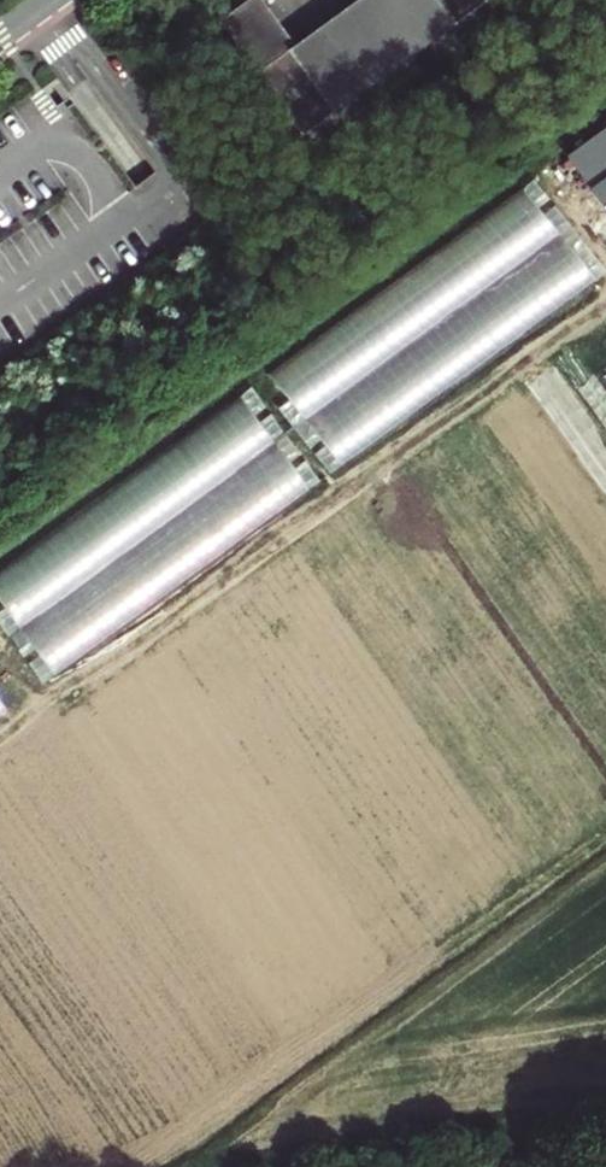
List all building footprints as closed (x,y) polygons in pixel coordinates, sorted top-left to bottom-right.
[(297,126),(470,0),(368,0),(300,49),(265,0),(230,0),(213,12),(297,126)] [(578,155),(605,194),(605,135),(578,155)] [(522,193),(269,378),(336,470),(590,285),(522,193)] [(0,574),(0,605),(53,677),(306,493),(239,400),(0,574)]
